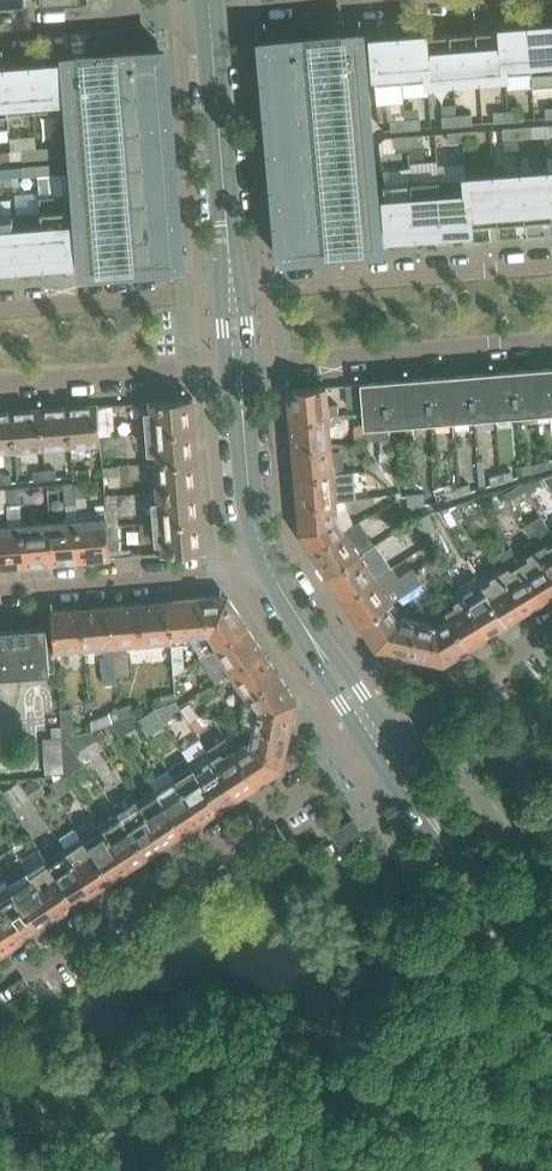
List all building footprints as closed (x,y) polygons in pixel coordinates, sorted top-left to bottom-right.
[(528,27),(531,73),(547,72),(548,87),(551,87),(551,25),(528,27)] [(531,73),(528,27),(502,29),(505,75),(531,73)] [(505,75),(502,29),(476,31),(480,77),(505,75)] [(480,77),(476,31),(450,33),(454,79),(480,77)] [(379,232),(363,50),(361,33),(323,36),(323,35),(287,39),(288,44),(265,45),(266,58),(263,59),(280,259),(342,253),(380,249),(379,232)] [(454,79),(450,33),(424,35),(428,81),(454,79)] [(428,81),(424,35),(398,37),(402,83),(428,81)] [(402,83),(398,37),(371,39),(372,50),(375,85),(402,83)] [(182,266),(166,66),(164,48),(64,57),(65,71),(80,259),(81,274),(182,266)] [(58,72),(57,64),(30,66),(34,112),(61,110),(58,72)] [(34,112),(30,66),(4,68),(8,114),(34,112)] [(523,120),(523,110),(508,111),(509,121),(523,120)] [(509,121),(508,111),(494,112),(495,122),(509,121)] [(472,124),(471,114),(457,115),(457,125),(472,124)] [(457,125),(457,115),(442,116),(443,126),(457,125)] [(420,128),(419,118),(405,119),(406,129),(420,128)] [(406,129),(405,119),(391,121),(391,130),(406,129)] [(532,135),(531,126),(517,127),(518,137),(532,135)] [(518,137),(517,127),(502,128),(503,138),(518,137)] [(477,140),(477,130),(462,131),(463,141),(477,140)] [(463,141),(462,131),(448,133),(449,142),(463,141)] [(423,144),(422,135),(408,136),(408,145),(423,144)] [(408,145),(408,136),(393,137),(394,146),(408,145)] [(52,157),(51,148),(36,149),(37,158),(52,157)] [(37,158),(36,149),(22,150),(23,159),(37,158)] [(52,174),(51,164),(36,165),(37,175),(52,174)] [(37,175),(36,165),(22,167),(23,176),(37,175)] [(551,222),(547,171),(520,173),(524,224),(551,222)] [(524,224),(520,173),(492,175),(497,226),(524,224)] [(497,226),(492,175),(465,178),(469,228),(497,226)] [(469,228),(465,178),(439,180),(438,180),(442,230),(469,228)] [(442,230),(438,180),(411,182),(415,233),(442,230)] [(415,233),(411,182),(383,184),(386,232),(386,235),(415,233)] [(73,260),(69,209),(68,196),(40,198),(40,211),(44,262),(73,260)] [(44,262),(40,211),(13,214),(17,264),(44,262)] [(13,214),(0,215),(0,266),(17,264),(13,214)] [(535,369),(539,422),(551,422),(551,438),(551,368),(535,369)] [(539,422),(535,369),(516,371),(519,413),(526,412),(527,423),(539,422)] [(519,413),(516,371),(492,373),(495,414),(519,413)] [(495,414),(492,373),(471,375),(474,416),(495,414)] [(474,416),(471,375),(450,376),(453,418),(474,416)] [(453,418),(450,376),(428,378),(431,420),(453,418)] [(431,420),(428,378),(407,380),(411,421),(431,420)] [(411,421),(407,380),(385,382),(388,423),(411,421)] [(388,423),(385,382),(362,384),(364,412),(365,425),(388,423)] [(364,412),(362,384),(352,384),(354,413),(364,412)] [(329,416),(326,386),(288,390),(290,420),(329,416)] [(195,427),(192,397),(188,398),(144,402),(147,431),(195,427)] [(99,436),(98,418),(97,408),(97,406),(97,405),(67,407),(71,446),(72,459),(85,457),(84,445),(99,443),(99,436)] [(113,417),(112,406),(97,408),(98,418),(113,417)] [(71,446),(67,407),(40,409),(43,448),(71,446)] [(43,448),(40,409),(12,412),(15,450),(43,448)] [(12,412),(0,413),(0,451),(15,450),(12,412)] [(331,446),(329,416),(290,420),(293,449),(331,446)] [(197,458),(195,427),(147,431),(150,462),(197,458)] [(366,443),(365,427),(353,428),(354,444),(356,444),(366,443)] [(389,452),(388,439),(379,439),(380,452),(389,452)] [(333,474),(331,446),(293,449),(295,478),(333,474)] [(200,488),(197,458),(150,462),(152,493),(200,488)] [(547,470),(544,462),(531,466),(531,464),(521,467),(524,476),(534,473),(534,474),(547,470)] [(118,464),(102,466),(103,476),(119,475),(118,465),(118,464)] [(90,483),(88,469),(80,470),(81,473),(79,474),(80,475),(75,475),(75,474),(73,474),(74,477),(74,484),(84,483),(90,483)] [(57,478),(56,471),(45,472),(45,479),(57,478)] [(514,479),(511,471),(500,475),(503,483),(514,479)] [(45,479),(45,472),(33,473),(34,480),(45,479)] [(348,501),(346,473),(333,474),(295,478),(297,505),(336,502),(342,502),(348,501)] [(11,475),(0,476),(0,484),(12,483),(11,475)] [(503,483),(500,475),(489,479),(492,487),(503,483)] [(543,479),(547,485),(550,490),(551,489),(551,476),(543,479)] [(528,496),(547,485),(543,479),(522,486),(528,496)] [(85,496),(84,483),(74,484),(75,497),(85,496)] [(76,504),(75,497),(74,484),(63,485),(65,505),(76,504)] [(471,493),(469,485),(458,488),(460,496),(471,493)] [(202,518),(200,488),(152,493),(155,522),(202,518)] [(460,496),(458,488),(447,491),(446,488),(434,491),(437,503),(460,496)] [(22,524),(20,499),(19,489),(0,490),(0,510),(6,510),(7,525),(0,526),(0,567),(25,565),(22,524)] [(416,506),(415,494),(407,495),(408,507),(416,506)] [(425,505),(424,494),(415,494),(416,506),(425,505)] [(118,524),(116,496),(104,497),(105,517),(106,528),(118,527),(118,524)] [(482,509),(479,499),(460,506),(463,515),(482,509)] [(375,512),(367,500),(356,508),(363,519),(375,512)] [(497,510),(493,501),(486,505),(490,513),(497,510)] [(344,530),(337,520),(336,502),(297,505),(300,533),(312,552),(344,530)] [(80,560),(77,519),(76,505),(66,506),(67,520),(49,521),(52,563),(80,560)] [(408,522),(402,510),(391,516),(397,527),(408,522)] [(435,532),(427,514),(415,520),(423,537),(435,532)] [(109,557),(106,528),(105,517),(77,519),(80,560),(109,558),(109,557)] [(205,550),(202,518),(155,522),(157,554),(200,550),(200,551),(205,550)] [(52,563),(49,521),(22,524),(25,565),(52,563)] [(360,554),(373,545),(358,523),(345,532),(344,530),(312,552),(328,576),(360,554)] [(122,556),(120,527),(118,527),(106,528),(109,557),(122,556)] [(551,532),(532,543),(551,576),(551,534),(551,532)] [(532,543),(532,544),(531,542),(514,554),(542,600),(551,594),(551,576),(532,543)] [(542,600),(514,554),(510,548),(491,560),(499,571),(523,612),(528,609),(542,600)] [(388,557),(394,566),(403,560),(397,551),(388,557)] [(375,577),(360,554),(328,576),(343,599),(375,577)] [(434,578),(447,570),(441,561),(429,570),(434,578)] [(391,602),(426,580),(427,569),(425,566),(417,572),(416,571),(398,582),(389,569),(376,579),(375,577),(343,599),(359,623),(389,603),(391,602)] [(523,612),(499,571),(480,583),(506,622),(523,612)] [(507,624),(506,622),(480,583),(475,576),(458,587),(488,636),(507,624)] [(406,601),(429,586),(426,580),(391,602),(392,603),(402,596),(406,601)] [(488,636),(458,587),(448,594),(455,605),(445,611),(448,615),(468,648),(488,636)] [(245,624),(241,617),(239,615),(229,600),(223,597),(168,601),(171,642),(171,643),(173,676),(174,675),(184,668),(183,644),(188,643),(187,634),(207,634),(213,645),(245,624)] [(171,642),(168,601),(141,604),(144,644),(171,642)] [(408,655),(416,620),(398,616),(389,603),(359,623),(375,648),(408,655)] [(144,644),(141,604),(110,606),(116,677),(129,676),(127,654),(124,654),(123,646),(142,645),(144,644)] [(116,677),(110,606),(82,609),(85,650),(104,648),(104,657),(101,657),(103,685),(116,684),(116,677)] [(85,650),(82,609),(52,611),(53,625),(54,636),(55,652),(85,650)] [(468,648),(448,615),(435,624),(416,620),(408,655),(443,663),(468,648)] [(264,653),(245,624),(213,645),(215,648),(213,650),(229,675),(264,653)] [(49,673),(46,626),(0,630),(0,677),(49,673)] [(279,675),(264,653),(229,675),(244,698),(279,675)] [(194,678),(189,669),(178,676),(183,685),(194,678)] [(288,735),(295,701),(279,675),(244,698),(243,698),(246,726),(250,727),(288,735)] [(175,700),(175,693),(160,697),(163,704),(163,706),(175,701),(175,700)] [(164,724),(182,713),(181,710),(179,708),(176,703),(154,709),(164,724)] [(213,720),(198,717),(197,716),(190,704),(181,710),(182,713),(195,733),(196,732),(214,721),(213,720)] [(134,715),(130,705),(119,709),(123,720),(133,717),(135,716),(134,715)] [(111,725),(123,720),(119,709),(118,709),(107,713),(108,715),(91,722),(87,723),(92,732),(111,725)] [(164,724),(154,709),(138,721),(148,737),(164,726),(163,725),(164,724)] [(75,736),(72,710),(60,711),(61,727),(62,738),(63,741),(66,740),(67,740),(75,736)] [(228,722),(226,710),(213,718),(215,719),(228,722)] [(121,737),(139,726),(133,717),(123,720),(111,725),(120,738),(121,737)] [(62,738),(61,727),(51,728),(51,738),(62,738)] [(282,768),(288,735),(250,727),(247,746),(243,748),(233,733),(227,737),(237,752),(257,784),(282,768)] [(106,738),(101,730),(94,735),(97,741),(99,743),(106,738)] [(80,753),(97,741),(94,735),(92,732),(75,736),(67,740),(77,755),(80,753)] [(257,784),(237,752),(227,737),(207,750),(238,796),(257,784)] [(64,774),(61,739),(42,740),(45,775),(64,774)] [(84,764),(77,755),(67,740),(66,740),(63,741),(64,769),(65,775),(66,777),(68,775),(84,764)] [(238,796),(207,750),(189,762),(218,807),(219,809),(238,796)] [(200,819),(218,807),(189,762),(185,757),(167,769),(172,777),(200,819)] [(200,819),(172,777),(167,769),(149,780),(155,788),(182,831),(200,819)] [(71,790),(62,776),(49,785),(59,798),(71,790)] [(45,793),(36,779),(24,787),(23,788),(33,801),(45,793)] [(28,801),(17,784),(4,792),(15,809),(28,801)] [(182,831),(155,788),(136,800),(164,843),(182,831)] [(164,843),(136,800),(136,801),(132,795),(114,806),(118,812),(146,855),(164,843)] [(146,855),(118,812),(100,824),(128,867),(146,855)] [(361,836),(355,826),(352,822),(334,834),(342,846),(343,848),(361,836)] [(128,867),(100,824),(83,835),(111,878),(128,867)] [(111,878),(83,835),(64,848),(92,890),(111,878)] [(333,852),(328,845),(323,848),(321,850),(325,858),(333,853),(333,852)] [(92,890),(64,848),(46,859),(75,902),(92,890)] [(75,902),(46,859),(28,871),(56,914),(75,902)] [(56,914),(28,871),(9,884),(37,927),(56,914)] [(9,884),(0,890),(0,911),(19,939),(37,927),(9,884)] [(0,911),(0,949),(1,950),(19,939),(0,911)]
